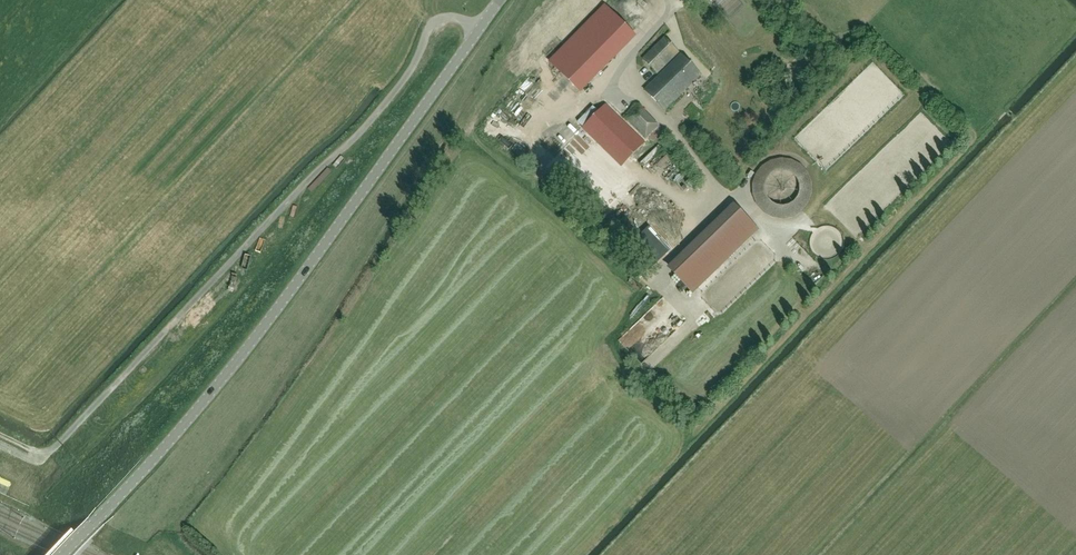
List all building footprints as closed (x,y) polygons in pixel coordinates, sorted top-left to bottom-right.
[(631,32),(604,6),(549,61),(576,88),(631,32)] [(664,37),(642,58),(657,73),(679,52),(664,37)] [(644,90),(664,110),(701,75),(681,54),(644,90)] [(531,85),(522,96),(527,101),(536,89),(531,85)] [(638,104),(625,117),(645,137),(658,125),(638,104)] [(567,109),(569,114),(579,109),(576,105),(567,109)] [(644,143),(606,105),(583,129),(620,167),(644,143)] [(638,158),(646,167),(657,157),(654,154),(662,147),(656,141),(638,158)] [(632,210),(641,216),(646,208),(637,202),(632,210)] [(758,230),(740,211),(674,274),(692,293),(758,230)] [(660,226),(675,233),(681,221),(665,214),(660,226)]
